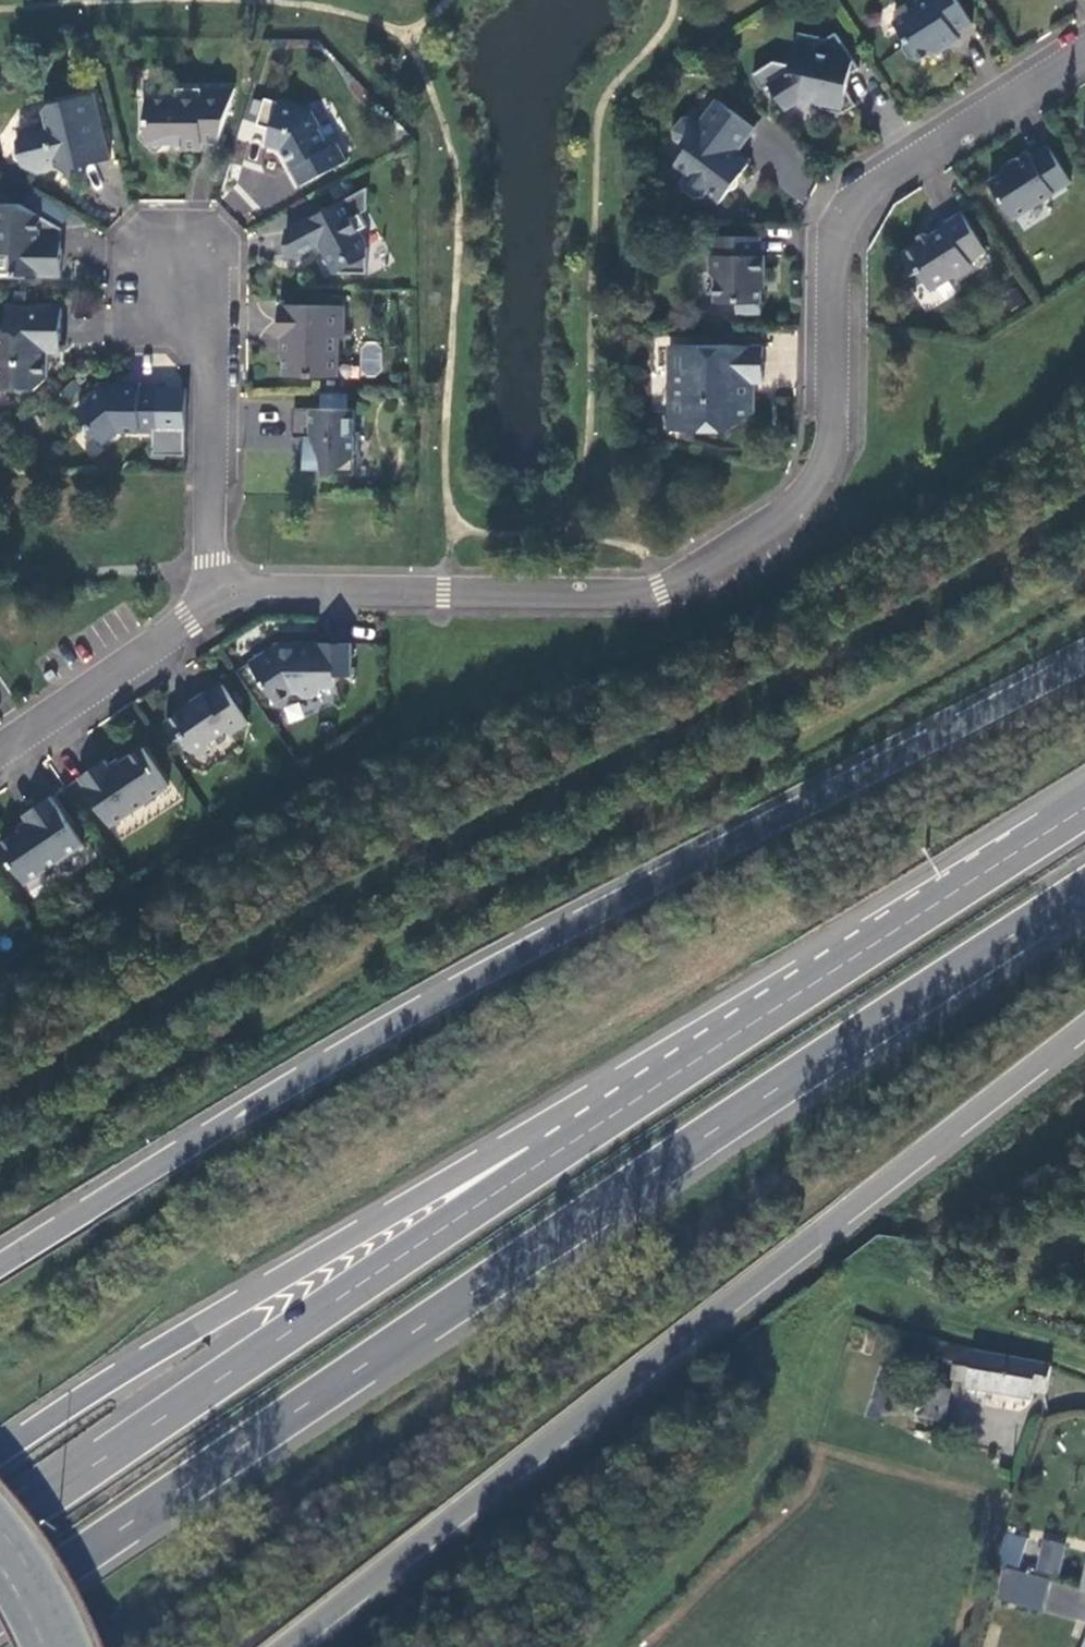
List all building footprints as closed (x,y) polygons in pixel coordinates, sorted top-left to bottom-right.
[(957,0),(921,0),(915,4),(913,10),(894,22),(905,39),(903,48),(911,59),(919,61),(931,53),(941,56),(942,51),(960,40),(957,34),(973,24),(957,0)] [(859,69),(836,33),(830,37),(829,46),(816,43),(814,52),(796,48),(790,71),(769,84),(785,110),(801,100),(822,104),(821,109),(842,114),(856,106),(848,91),(839,90),(842,80),(859,69)] [(235,89),(177,89),(176,99),(146,99),(146,126),(140,132),(140,133),(139,135),(139,137),(140,139),(153,152),(155,152),(157,152),(160,151),(165,145),(181,145),(182,151),(202,150),(202,142),(218,142),(235,89)] [(110,160),(95,94),(50,105),(43,111),(46,125),(24,130),(17,141),(23,166),(35,173),(58,167),(70,174),(82,171),(81,167),(110,160)] [(266,99),(258,125),(272,129),(267,144),(283,149),(293,167),(290,169),(300,187),(347,162),(338,145),(341,143),(330,123),(321,128),(312,113),(301,109),(301,107),(280,100),(280,103),(266,99)] [(755,128),(717,100),(700,123),(693,117),(684,119),(676,131),(677,140),(688,148),(673,169),(685,177),(682,181),(684,190),(696,199),(705,197),(707,194),(720,203),(730,189),(730,183),(735,177),(738,179),(749,165),(736,154),(755,128)] [(1015,167),(990,183),(1013,219),(1071,182),(1049,148),(1032,158),(1028,152),(1012,162),(1015,167)] [(368,188),(286,232),(286,256),(296,256),(323,242),(326,248),(323,250),(335,273),(367,274),(368,247),(359,232),(368,227),(361,214),(368,210),(368,188)] [(59,226),(22,205),(0,204),(0,253),(15,253),(14,275),(62,276),(62,250),(50,242),(59,226)] [(944,224),(945,226),(930,236),(922,234),(920,243),(901,254),(914,275),(919,272),(931,291),(951,278),(956,280),(973,269),(969,262),(986,251),(962,213),(944,224)] [(62,229),(59,226),(50,242),(62,250),(62,229)] [(761,237),(714,237),(714,255),(710,255),(710,273),(716,279),(715,303),(737,303),(737,313),(761,313),(762,291),(758,289),(764,283),(765,256),(760,255),(761,237)] [(345,306),(280,305),(279,338),(285,338),(284,376),(339,377),(339,339),(345,339),(345,306)] [(8,308),(7,330),(0,330),(0,390),(36,390),(48,378),(48,352),(62,352),(62,308),(8,308)] [(764,346),(671,345),(670,431),(727,432),(753,415),(753,396),(749,396),(749,383),(763,382),(764,346)] [(120,388),(102,388),(78,409),(77,413),(104,444),(118,432),(159,432),(159,389),(141,388),(141,383),(120,383),(120,388)] [(355,410),(294,409),(294,437),(311,437),(311,445),(306,444),(305,469),(320,469),(319,475),(354,475),(354,459),(360,459),(360,433),(355,433),(355,410)] [(283,649),(279,643),(250,663),(277,704),(295,692),(297,692),(302,698),(315,697),(320,692),(320,687),(335,687),(335,676),(352,676),(352,644),(296,643),(296,649),(283,649)] [(190,706),(166,723),(177,740),(184,741),(193,754),(200,755),(209,749),(210,742),(227,730),(230,735),(248,723),(222,685),(205,696),(204,694),(189,704),(190,706)] [(105,760),(78,779),(110,826),(169,786),(143,748),(112,769),(105,760)] [(0,845),(0,847),(25,884),(83,844),(52,797),(24,815),(30,824),(0,845)] [(1027,1394),(1039,1395),(1044,1369),(968,1359),(968,1354),(941,1350),(939,1362),(950,1363),(949,1383),(964,1385),(963,1392),(1026,1401),(1027,1394)] [(939,1425),(946,1394),(906,1385),(899,1415),(939,1425)] [(1018,1567),(1024,1537),(1004,1533),(998,1564),(1018,1567)] [(1044,1549),(1036,1580),(1056,1585),(1065,1555),(1044,1549)] [(1005,1576),(996,1608),(1010,1612),(1019,1580),(1005,1576)] [(1019,1580),(1010,1612),(1038,1620),(1047,1588),(1019,1580)]
